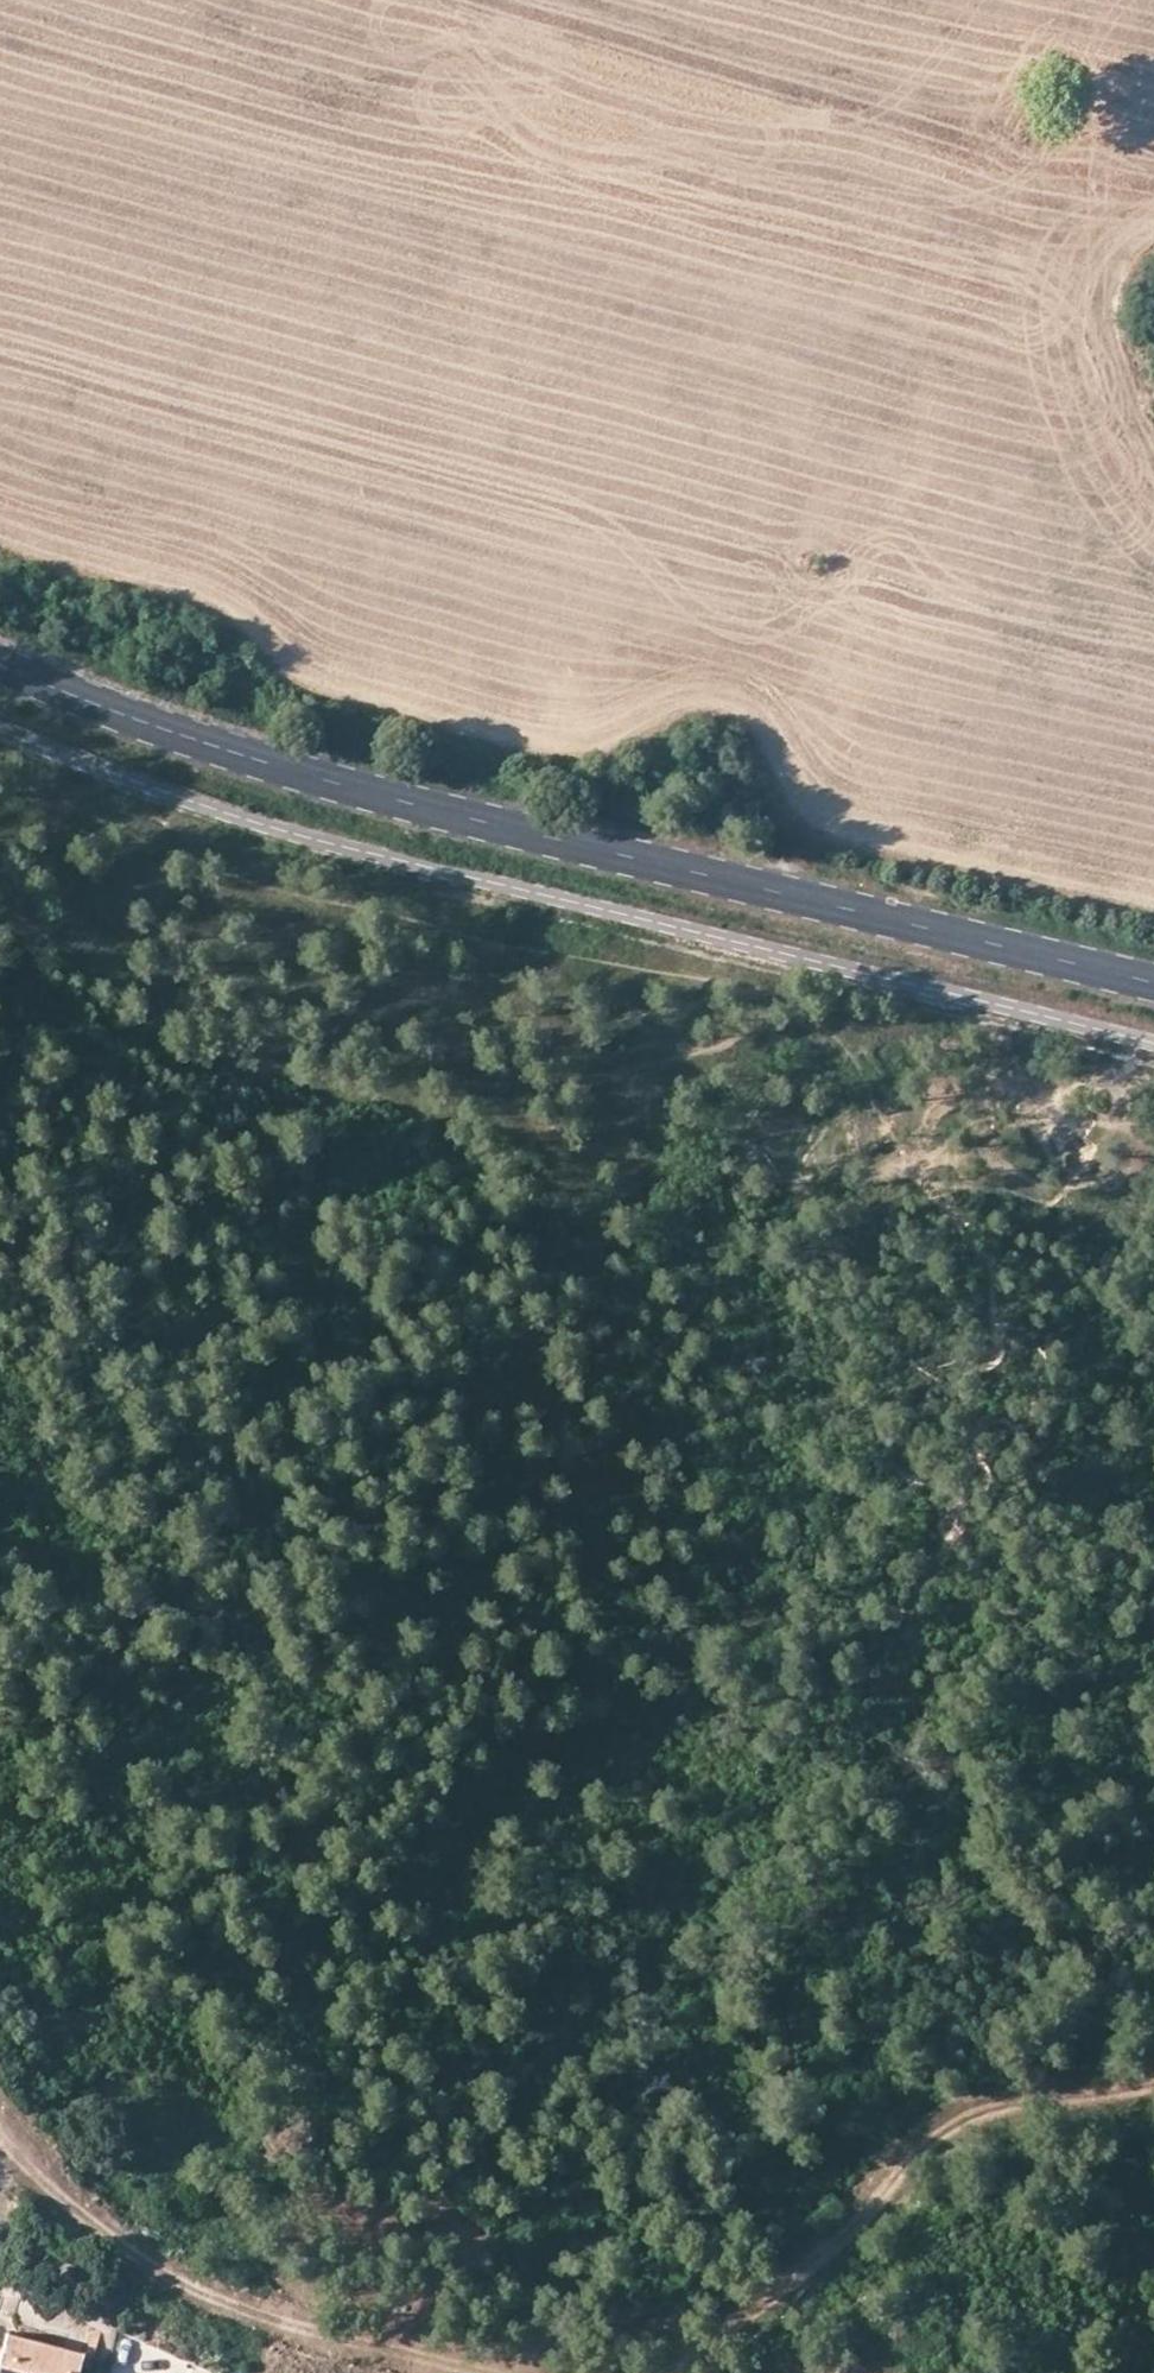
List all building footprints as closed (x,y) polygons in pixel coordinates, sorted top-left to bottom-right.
[(84,2357),(9,2336),(0,2372),(80,2372),(84,2357)]
